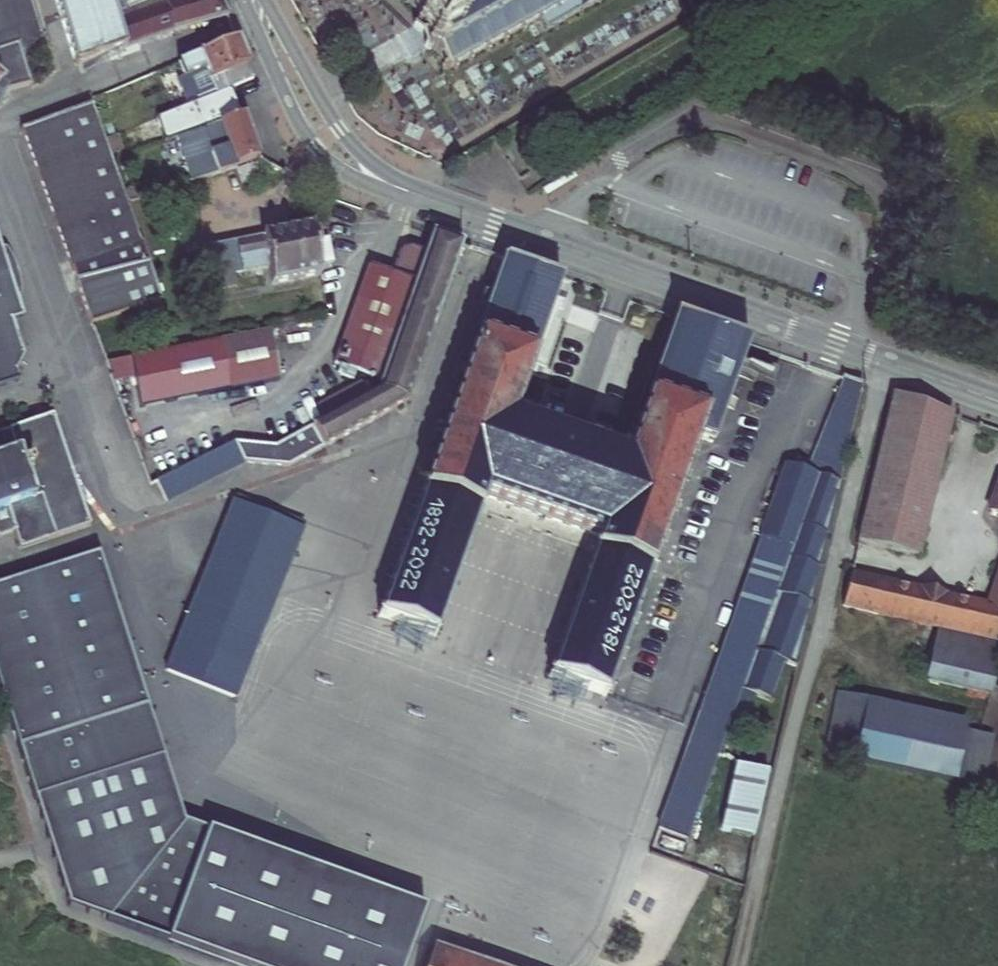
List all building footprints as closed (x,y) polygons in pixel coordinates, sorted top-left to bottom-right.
[(4,90),(31,82),(24,48),(42,33),(30,0),(0,0),(0,95),(4,90)] [(229,12),(224,0),(60,0),(78,62),(229,12)] [(448,72),(522,32),(528,43),(608,0),(408,0),(448,72)] [(256,77),(237,34),(173,61),(176,66),(178,73),(183,71),(185,76),(207,66),(213,78),(226,72),(233,87),(256,77)] [(241,109),(233,87),(157,114),(165,137),(174,132),(241,109)] [(24,130),(92,323),(161,299),(92,104),(24,130)] [(174,132),(192,182),(258,159),(241,109),(174,132)] [(313,222),(201,243),(211,296),(245,290),(243,278),(271,273),(273,283),(323,274),(313,222)] [(322,421),(311,426),(322,447),(411,398),(464,240),(434,232),(424,252),(382,377),(380,386),(368,396),(322,421)] [(23,378),(15,366),(25,351),(11,317),(26,317),(21,294),(19,268),(4,247),(0,238),(0,386),(23,378)] [(382,377),(424,252),(406,245),(396,272),(370,262),(332,361),(382,377)] [(568,268),(509,248),(505,260),(421,500),(413,497),(409,509),(417,512),(376,617),(407,627),(436,639),(483,506),(597,545),(546,676),(578,687),(605,697),(705,422),(718,426),(752,333),(684,301),(626,459),(516,421),(568,268)] [(272,329),(221,339),(232,389),(282,379),(272,329)] [(816,478),(787,470),(659,830),(689,838),(743,692),(780,697),(788,672),(798,672),(865,386),(846,380),(816,478)] [(315,407),(322,421),(368,396),(360,382),(315,407)] [(902,393),(867,542),(919,554),(954,405),(902,393)] [(1,532),(15,528),(20,545),(93,520),(55,410),(10,425),(20,441),(0,447),(0,530),(1,532)] [(252,444),(234,442),(245,463),(288,464),(322,447),(311,426),(274,446),(252,444)] [(168,501),(245,463),(234,442),(205,457),(158,480),(168,501)] [(263,510),(236,500),(168,675),(240,703),(308,528),(263,510)] [(0,579),(0,674),(37,793),(71,899),(112,913),(170,935),(213,821),(210,824),(188,815),(102,547),(0,579)] [(996,614),(851,572),(839,612),(940,644),(997,660),(997,608),(996,614)] [(940,644),(929,683),(995,701),(997,692),(997,660),(940,644)] [(967,732),(970,720),(839,693),(826,755),(987,788),(997,738),(967,732)] [(767,773),(735,766),(720,831),(752,838),(767,773)] [(213,821),(170,935),(169,939),(244,965),(405,965),(428,901),(213,821)] [(431,939),(422,965),(504,965),(431,939)]
